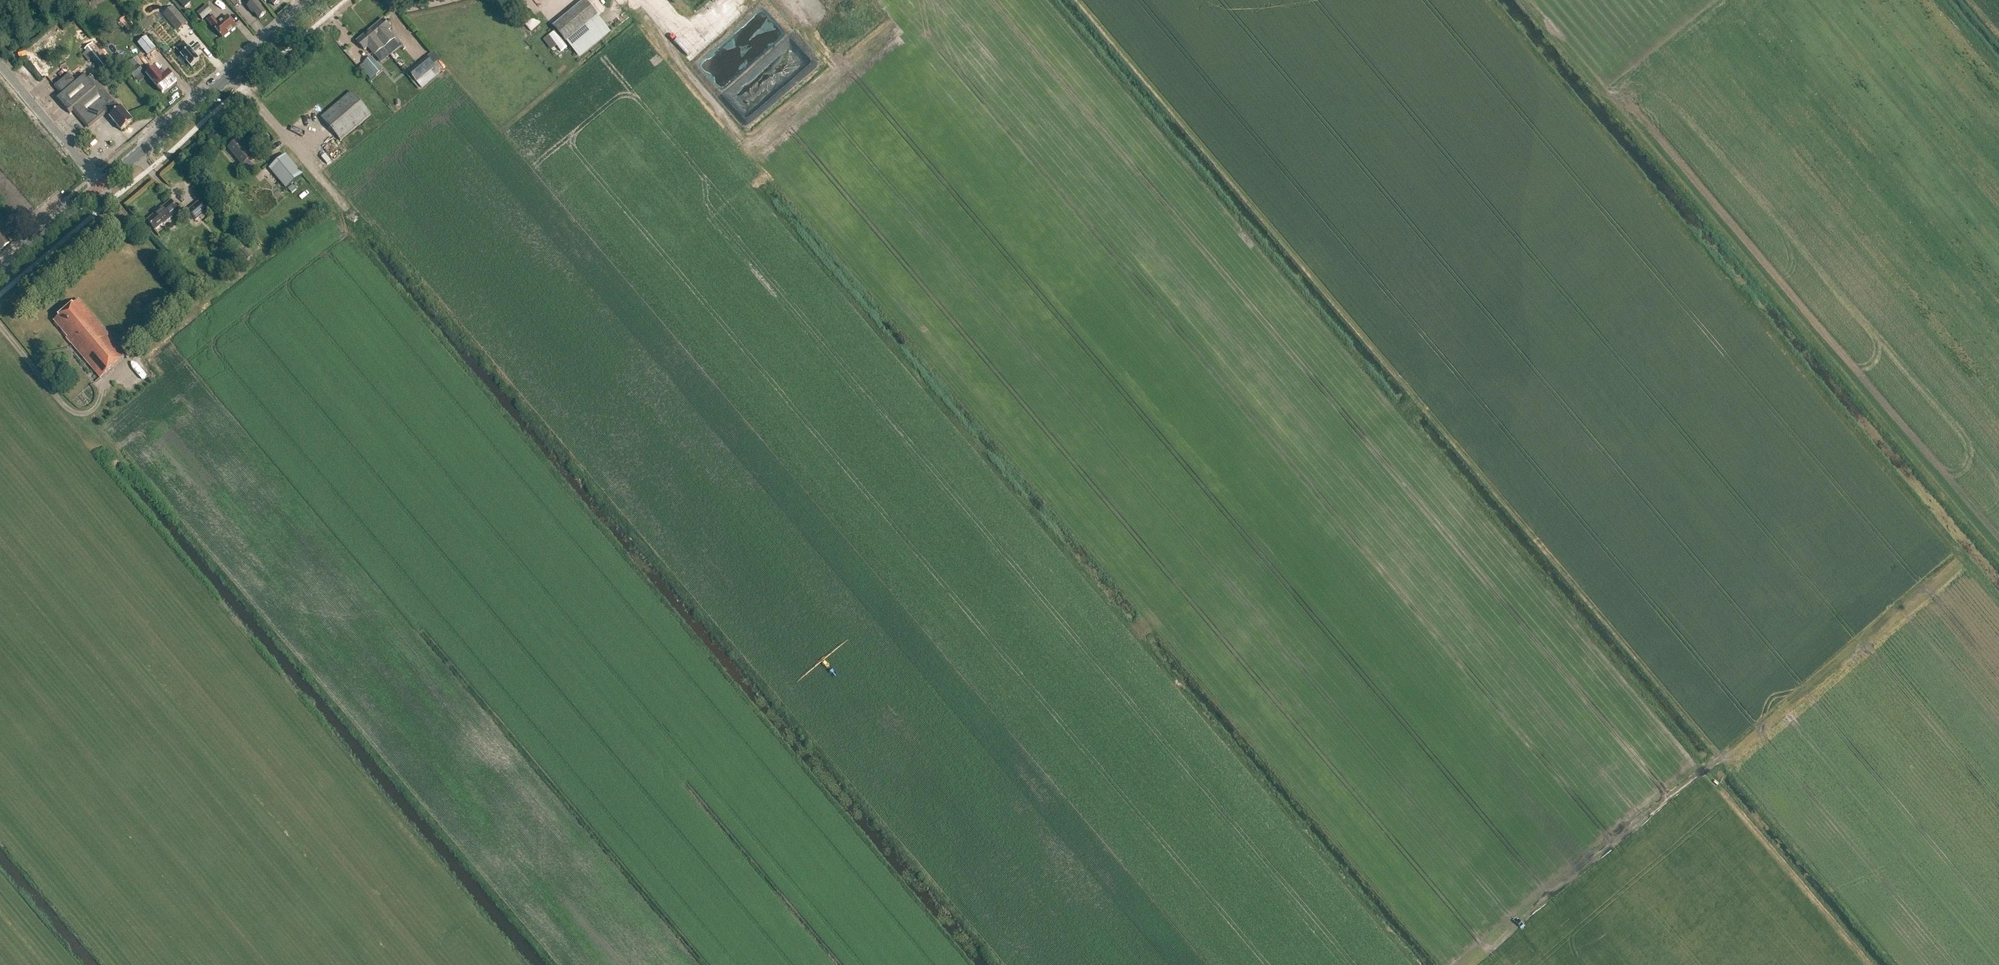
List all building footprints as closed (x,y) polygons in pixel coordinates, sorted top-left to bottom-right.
[(185,8),(191,3),(189,0),(178,0),(185,8)] [(260,19),(266,14),(261,7),(262,6),(256,0),(247,0),(251,4),(248,7),(253,13),(254,12),(260,19)] [(584,1),(553,27),(566,42),(597,16),(584,1)] [(197,13),(203,20),(213,11),(207,4),(197,13)] [(173,8),(165,15),(173,24),(178,31),(182,27),(186,24),(173,8)] [(528,9),(523,13),(518,17),(531,32),(540,23),(528,9)] [(229,16),(220,24),(213,16),(207,20),(214,29),(215,28),(224,38),(237,27),(229,16)] [(370,31),(384,48),(395,39),(388,31),(391,29),(383,20),(370,31)] [(368,48),(374,55),(384,48),(370,31),(357,42),(364,51),(368,48)] [(554,32),(548,36),(560,52),(566,47),(554,32)] [(145,37),(138,43),(148,55),(155,50),(145,37)] [(92,60),(107,78),(116,71),(93,43),(84,51),(85,52),(82,55),(88,63),(92,60)] [(182,55),(177,60),(182,66),(187,61),(191,67),(200,60),(194,54),(202,47),(198,43),(191,50),(190,49),(182,56),(182,55)] [(409,70),(417,80),(436,65),(428,55),(409,70)] [(365,63),(375,75),(381,70),(371,58),(365,63)] [(138,65),(129,73),(134,79),(143,72),(138,65)] [(148,75),(155,84),(163,93),(177,81),(169,72),(161,79),(154,70),(148,75)] [(25,72),(21,74),(32,91),(36,88),(25,72)] [(89,127),(106,112),(112,107),(116,112),(120,108),(92,75),(88,79),(83,74),(75,80),(69,74),(55,86),(60,93),(56,97),(70,114),(73,111),(77,116),(79,115),(89,127)] [(321,118),(341,141),(371,115),(351,92),(321,118)] [(112,107),(106,112),(122,131),(133,121),(121,108),(120,108),(116,112),(112,107)] [(251,158),(237,141),(228,148),(243,166),(251,158)] [(285,155),(269,169),(287,189),(303,176),(285,155)] [(299,183),(283,193),(288,201),(304,190),(299,183)] [(171,201),(147,221),(155,230),(163,223),(164,224),(173,217),(172,216),(179,210),(171,201)] [(364,202),(360,205),(375,223),(379,220),(364,202)] [(188,212),(196,221),(206,212),(199,203),(188,212)] [(328,203),(321,207),(324,212),(331,208),(328,203)] [(10,232),(5,226),(6,225),(4,222),(2,223),(1,222),(0,223),(0,250),(9,243),(4,237),(10,232)] [(240,252),(247,261),(252,257),(245,248),(240,252)] [(68,337),(67,338),(101,378),(127,356),(79,300),(54,321),(68,337)]
